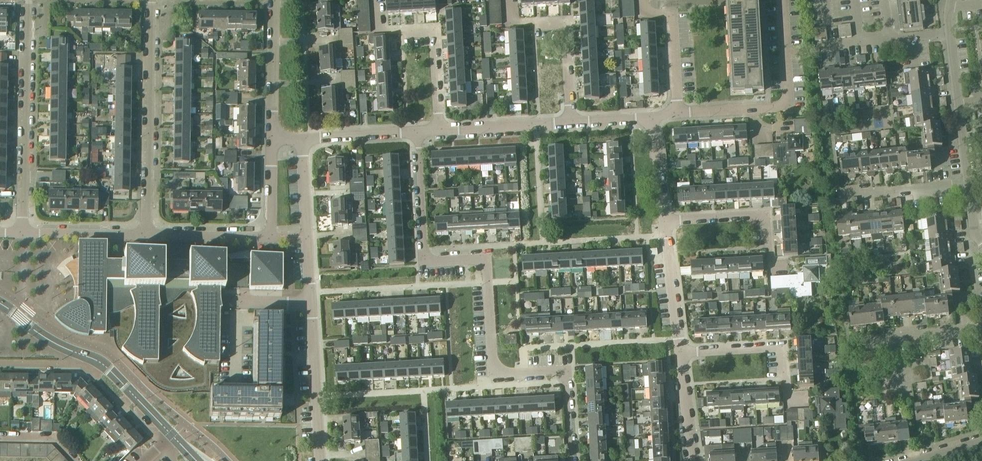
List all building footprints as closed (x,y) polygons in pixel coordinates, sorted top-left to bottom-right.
[(400,14),(399,0),(395,0),(387,0),(388,15),(400,14)] [(412,13),(411,0),(399,0),(400,14),(412,13)] [(424,13),(423,0),(411,0),(412,13),(424,13)] [(424,13),(436,12),(435,0),(423,0),(424,13)] [(732,0),(732,4),(728,5),(730,13),(728,14),(732,33),(730,33),(733,48),(731,48),(734,62),(732,62),(735,77),(733,92),(745,92),(746,94),(753,94),(752,91),(759,91),(759,82),(761,82),(760,70),(758,70),(758,62),(760,62),(759,56),(757,56),(757,48),(759,48),(758,41),(757,41),(756,34),(758,33),(756,3),(746,4),(746,0),(732,0)] [(909,1),(900,3),(903,31),(923,29),(920,1),(929,0),(909,0),(909,1)] [(580,16),(595,15),(594,3),(580,4),(580,16)] [(318,19),(340,18),(340,7),(337,5),(317,7),(318,19)] [(447,23),(462,23),(461,11),(446,11),(447,23)] [(87,34),(88,12),(73,12),(73,13),(67,13),(67,22),(73,22),(73,28),(82,29),(82,34),(82,41),(87,41),(87,34)] [(102,29),(102,12),(88,12),(87,34),(93,34),(93,29),(102,29)] [(116,34),(116,12),(102,12),(102,29),(110,29),(110,34),(116,34)] [(116,12),(116,34),(121,34),(120,29),(130,29),(130,13),(116,12)] [(213,30),(213,14),(199,14),(198,30),(213,30)] [(227,30),(227,14),(213,14),(213,30),(227,30)] [(241,31),(241,14),(227,14),(227,30),(241,31)] [(241,31),(241,34),(247,34),(247,31),(255,31),(255,14),(241,14),(241,31)] [(581,28),(595,27),(595,15),(580,16),(581,28)] [(340,18),(318,19),(318,32),(339,30),(338,30),(341,30),(340,18)] [(448,35),(463,35),(462,23),(447,23),(448,35)] [(641,36),(656,35),(655,23),(641,24),(641,36)] [(582,40),(596,39),(595,27),(581,28),(582,40)] [(510,44),(524,43),(523,31),(509,32),(510,44)] [(375,52),(390,51),(389,39),(385,39),(385,35),(369,36),(370,44),(371,45),(375,45),(375,52)] [(448,47),(463,47),(463,35),(448,35),(448,47)] [(642,48),(656,47),(656,35),(641,36),(642,48)] [(582,52),(597,51),(596,39),(582,40),(582,52)] [(51,50),(66,50),(66,40),(51,40),(51,50)] [(174,54),(190,54),(190,42),(175,41),(174,54)] [(510,56),(525,55),(524,43),(510,44),(510,56)] [(449,59),(464,58),(463,47),(448,47),(449,59)] [(643,61),(657,60),(656,47),(642,48),(643,61)] [(333,60),(336,60),(341,60),(341,53),(336,52),(336,48),(319,48),(320,61),(333,60)] [(66,64),(66,50),(51,50),(50,64),(66,64)] [(376,64),(391,63),(390,51),(375,52),(376,64)] [(583,64),(598,63),(597,51),(582,52),(583,64)] [(190,66),(190,54),(174,54),(174,66),(190,66)] [(239,78),(254,78),(254,64),(246,64),(246,54),(216,54),(216,60),(239,60),(239,78)] [(511,68),(526,67),(525,55),(510,56),(511,68)] [(450,71),(465,70),(464,58),(449,59),(450,71)] [(333,60),(320,61),(321,73),(341,72),(343,72),(343,71),(343,69),(337,69),(336,60),(333,60)] [(643,73),(658,72),(657,60),(643,61),(643,73)] [(376,76),(391,75),(391,63),(376,64),(376,76)] [(584,76),(598,75),(598,63),(583,64),(584,76)] [(65,77),(66,64),(50,64),(50,76),(65,77)] [(865,88),(875,87),(873,65),(868,66),(868,69),(862,69),(865,88)] [(873,65),(875,87),(887,86),(885,67),(878,68),(878,65),(873,65)] [(190,78),(190,66),(174,66),(174,78),(190,78)] [(512,80),(526,79),(526,67),(511,68),(512,80)] [(842,72),(842,69),(835,70),(835,67),(830,68),(833,95),(843,94),(843,91),(842,89),(843,89),(841,72),(842,72)] [(865,88),(862,69),(857,70),(856,67),(851,68),(854,90),(865,88)] [(832,95),(833,95),(830,68),(824,69),(825,71),(819,72),(821,91),(832,90),(832,95)] [(843,91),(854,90),(851,68),(846,68),(847,71),(842,72),(841,72),(843,89),(842,89),(843,91)] [(130,69),(116,69),(113,69),(113,76),(115,76),(115,83),(130,83),(130,69)] [(450,84),(465,83),(465,70),(450,71),(450,84)] [(911,85),(929,83),(928,77),(932,76),(932,71),(909,73),(904,74),(905,85),(911,85)] [(644,85),(658,84),(658,72),(643,73),(644,85)] [(376,76),(373,76),(373,81),(377,81),(377,88),(373,88),(392,87),(391,75),(376,76)] [(584,88),(599,87),(598,75),(584,76),(584,88)] [(65,89),(65,77),(50,76),(50,89),(65,89)] [(190,90),(190,78),(174,78),(174,90),(190,90)] [(254,92),(254,78),(239,78),(239,92),(254,92)] [(513,92),(527,91),(526,79),(512,80),(513,92)] [(130,97),(130,83),(115,83),(115,90),(112,90),(112,96),(130,97)] [(451,96),(466,95),(465,83),(450,84),(451,96)] [(912,96),(934,93),(934,88),(930,88),(929,83),(911,85),(912,96)] [(658,84),(644,85),(645,97),(659,96),(658,84)] [(378,100),(393,99),(392,87),(373,88),(373,93),(377,93),(378,100)] [(599,87),(584,88),(585,100),(600,99),(599,87)] [(65,101),(65,89),(50,89),(50,101),(65,101)] [(323,103),(343,101),(342,90),(342,89),(322,90),(323,103)] [(189,103),(190,90),(174,90),(174,102),(189,103)] [(527,91),(513,92),(513,104),(528,103),(527,91)] [(913,106),(932,104),(931,98),(935,98),(934,93),(912,96),(913,106)] [(466,95),(451,96),(452,108),(467,107),(466,95)] [(130,110),(130,97),(112,96),(112,103),(115,103),(115,110),(130,110)] [(393,99),(378,100),(378,112),(394,111),(393,99)] [(360,101),(360,113),(368,113),(367,100),(360,101)] [(65,113),(65,101),(50,101),(50,113),(65,113)] [(345,101),(343,101),(323,103),(323,115),(327,115),(328,120),(329,121),(333,121),(334,120),(334,115),(344,114),(346,112),(345,101)] [(189,115),(189,103),(174,102),(174,115),(189,115)] [(914,117),(937,114),(936,109),(932,110),(932,104),(913,106),(914,117)] [(238,122),(253,122),(253,108),(239,108),(238,122)] [(130,124),(130,110),(115,110),(115,117),(112,117),(112,124),(130,124)] [(65,125),(65,113),(50,113),(50,125),(65,125)] [(934,125),(934,120),(938,119),(937,114),(914,117),(909,118),(911,129),(923,127),(934,125)] [(189,127),(189,115),(174,115),(173,127),(189,127)] [(773,145),(766,145),(767,157),(773,157),(774,166),(776,166),(778,166),(797,165),(796,155),(795,155),(795,152),(803,151),(802,135),(811,134),(810,126),(809,119),(794,120),(795,134),(786,135),(787,142),(781,142),(781,144),(773,145)] [(253,136),(253,122),(238,122),(238,136),(253,136)] [(129,137),(130,124),(112,124),(112,130),(115,130),(115,137),(129,137)] [(934,148),(942,147),(940,124),(934,125),(923,127),(926,149),(927,149),(928,153),(908,156),(906,156),(908,173),(932,170),(930,157),(935,156),(934,148)] [(65,138),(65,125),(50,125),(49,137),(65,138)] [(733,127),(734,142),(747,141),(747,126),(733,127)] [(189,139),(189,127),(173,127),(173,139),(189,139)] [(722,143),(734,142),(733,127),(721,128),(722,143)] [(698,144),(710,143),(710,128),(697,129),(698,144)] [(710,143),(722,143),(721,128),(710,128),(710,143)] [(687,145),(698,144),(697,129),(686,130),(687,145)] [(675,145),(687,145),(686,130),(674,130),(675,145)] [(253,150),(253,136),(238,136),(238,150),(253,150)] [(65,150),(65,138),(49,137),(49,150),(65,150)] [(129,151),(129,137),(115,137),(114,144),(111,144),(111,151),(129,151)] [(189,151),(189,139),(173,139),(173,151),(189,151)] [(607,156),(622,156),(622,143),(606,144),(607,156)] [(549,159),(564,159),(563,146),(549,147),(549,159)] [(504,165),(517,164),(516,149),(503,150),(504,165)] [(906,156),(908,156),(907,149),(897,150),(899,169),(905,168),(905,171),(907,173),(908,173),(906,156)] [(64,162),(65,150),(49,150),(49,162),(64,162)] [(492,166),(504,165),(503,150),(491,151),(492,166)] [(894,170),(899,169),(897,150),(887,151),(890,175),(893,175),(894,173),(894,170)] [(129,165),(129,151),(111,151),(111,157),(114,157),(114,164),(129,165)] [(189,163),(189,151),(173,151),(173,163),(189,163)] [(468,167),(480,166),(479,151),(467,152),(468,167)] [(480,166),(492,166),(491,151),(479,151),(480,166)] [(888,175),(890,175),(887,151),(878,152),(880,171),(886,171),(886,174),(888,175)] [(456,168),(468,167),(467,152),(455,153),(456,168)] [(875,172),(880,171),(878,152),(868,153),(871,177),(874,177),(875,175),(875,172)] [(433,169),(444,168),(444,153),(432,154),(433,169)] [(444,168),(456,168),(455,153),(444,153),(444,168)] [(869,178),(871,177),(868,153),(859,155),(861,174),(867,173),(867,176),(869,178)] [(856,174),(861,174),(859,155),(849,156),(852,180),(854,179),(856,177),(856,174)] [(384,169),(399,168),(399,156),(384,157),(384,169)] [(608,168),(623,167),(622,156),(607,156),(608,168)] [(850,180),(852,180),(849,156),(839,157),(841,176),(848,175),(848,178),(850,180)] [(329,172),(345,171),(345,159),(328,160),(329,172)] [(550,171),(565,171),(564,159),(549,159),(550,171)] [(129,178),(129,165),(114,164),(114,172),(111,172),(111,178),(129,178)] [(253,165),(238,165),(238,179),(253,179),(253,165)] [(608,180),(624,180),(623,167),(608,168),(608,180)] [(385,181),(400,180),(399,168),(384,169),(385,181)] [(345,171),(329,172),(330,185),(346,184),(345,171)] [(551,184),(565,183),(565,171),(550,171),(551,184)] [(129,192),(129,178),(111,178),(111,184),(114,184),(114,192),(129,192)] [(253,179),(238,179),(238,193),(253,193),(253,179)] [(386,193),(401,192),(400,180),(385,181),(386,193)] [(609,192),(624,191),(624,180),(608,180),(609,187),(607,188),(607,192),(609,192)] [(551,196),(566,195),(565,183),(551,184),(551,196)] [(762,184),(763,199),(775,199),(774,183),(762,184)] [(691,203),(690,188),(690,184),(677,184),(678,189),(677,189),(678,204),(691,203)] [(751,200),(763,199),(762,184),(750,185),(751,200)] [(739,201),(751,200),(750,185),(738,186),(739,201)] [(715,202),(727,201),(726,186),(714,187),(715,202)] [(727,201),(739,201),(738,186),(726,186),(727,201)] [(703,203),(715,202),(714,187),(702,188),(703,203)] [(80,193),(80,189),(65,188),(65,193),(65,211),(80,211),(80,193)] [(691,203),(703,203),(702,188),(690,188),(691,203)] [(610,204),(625,203),(624,191),(609,192),(610,204)] [(386,205),(401,204),(401,192),(386,193),(386,205)] [(65,211),(65,193),(49,193),(49,211),(65,211)] [(80,193),(80,211),(96,211),(97,194),(80,193)] [(188,213),(188,194),(172,194),(171,212),(188,213)] [(204,213),(204,194),(188,194),(188,213),(204,213)] [(204,194),(204,213),(221,213),(221,194),(204,194)] [(552,208),(567,207),(566,195),(551,196),(552,208)] [(347,201),(331,202),(332,214),(353,213),(352,203),(347,204),(347,201)] [(611,216),(626,216),(625,203),(610,204),(611,216)] [(387,217),(402,216),(401,204),(386,205),(387,217)] [(553,220),(567,219),(567,207),(552,208),(553,220)] [(782,220),(796,219),(795,207),(781,208),(782,220)] [(883,234),(893,232),(890,210),(885,211),(886,214),(880,215),(883,234)] [(905,231),(902,212),(896,213),(896,210),(890,210),(893,232),(905,231)] [(472,232),(484,231),(483,211),(471,212),(472,232)] [(496,230),(495,215),(484,216),(483,211),(484,231),(496,230)] [(460,232),(472,232),(471,212),(459,213),(460,217),(459,217),(460,232)] [(883,234),(880,215),(875,215),(874,212),(869,213),(872,235),(883,234)] [(353,213),(332,214),(332,227),(348,226),(348,222),(353,221),(353,213)] [(839,237),(850,235),(847,213),(842,214),(842,217),(836,217),(839,237)] [(852,213),(847,213),(850,235),(850,240),(861,239),(860,234),(861,234),(858,217),(859,217),(859,214),(853,215),(852,213)] [(860,236),(872,235),(869,213),(864,214),(864,217),(859,217),(858,217),(861,234),(860,234),(860,236)] [(508,230),(521,229),(520,214),(507,215),(508,230)] [(496,230),(508,230),(507,215),(495,215),(496,230)] [(388,229),(403,228),(402,216),(387,217),(388,229)] [(928,230),(947,228),(946,222),(950,222),(949,216),(927,219),(928,230)] [(448,233),(460,232),(459,217),(447,218),(448,233)] [(436,234),(448,233),(447,218),(435,219),(436,234)] [(782,232),(797,231),(796,219),(782,220),(782,232)] [(388,241),(404,240),(403,228),(388,229),(388,241)] [(930,241),(952,238),(951,233),(948,233),(947,228),(928,230),(930,241)] [(783,245),(798,244),(797,231),(782,232),(783,245)] [(931,251),(949,249),(949,243),(953,243),(952,238),(930,241),(931,251)] [(389,253),(404,252),(404,240),(388,241),(389,253)] [(334,256),(354,255),(350,255),(349,242),(333,243),(334,256)] [(121,350),(127,356),(134,361),(142,365),(142,363),(157,363),(158,311),(158,309),(160,309),(160,308),(166,306),(172,302),(177,298),(180,295),(182,293),(185,292),(188,293),(190,295),(193,303),(195,311),(195,320),(194,329),(191,337),(187,344),(182,351),(188,357),(195,362),(203,366),(203,364),(218,364),(219,359),(219,310),(221,310),(220,303),(220,302),(219,297),(219,289),(220,289),(224,289),(225,253),(218,246),(195,246),(195,245),(129,244),(129,253),(124,253),(124,262),(104,262),(104,244),(79,243),(79,264),(77,265),(75,267),(75,270),(77,272),(79,273),(78,304),(70,307),(62,312),(54,318),(61,325),(69,330),(78,334),(88,336),(88,334),(103,334),(103,314),(112,314),(117,313),(122,311),(127,308),(133,307),(134,317),(133,326),(131,335),(127,343),(121,350)] [(798,244),(783,245),(784,257),(798,256),(798,244)] [(927,263),(932,263),(955,260),(954,254),(950,255),(949,249),(931,251),(926,252),(927,263)] [(250,251),(226,255),(230,259),(249,259),(249,290),(282,290),(282,286),(282,281),(282,255),(257,255),(250,255),(250,251)] [(621,267),(634,266),(633,251),(620,252),(621,267)] [(633,251),(634,266),(644,266),(643,251),(633,251)] [(390,265),(405,264),(404,252),(389,253),(390,265)] [(608,268),(621,267),(620,252),(608,253),(608,268)] [(583,269),(596,268),(595,253),(582,254),(583,269)] [(596,268),(608,268),(608,253),(595,253),(596,268)] [(573,270),(583,269),(582,254),(572,255),(573,270)] [(354,255),(334,256),(335,269),(351,268),(351,267),(355,266),(354,255)] [(548,271),(561,270),(560,255),(547,256),(548,271)] [(561,270),(573,270),(572,255),(560,255),(561,270)] [(535,272),(548,271),(547,256),(535,257),(535,272)] [(523,273),(535,272),(535,257),(522,258),(523,273)] [(746,278),(751,278),(750,258),(738,259),(739,274),(746,274),(746,278)] [(750,258),(751,278),(752,278),(751,273),(764,273),(763,258),(750,258)] [(789,276),(783,277),(784,289),(790,288),(790,294),(790,296),(792,295),(793,298),(812,297),(811,283),(820,283),(819,266),(827,266),(827,258),(805,259),(806,266),(803,267),(803,275),(789,276)] [(727,275),(739,274),(738,259),(726,260),(727,275)] [(703,276),(715,276),(714,260),(702,261),(703,276)] [(715,276),(727,275),(726,260),(714,260),(715,276)] [(952,271),(952,270),(951,265),(955,264),(955,260),(932,263),(934,273),(941,273),(941,272),(952,271)] [(691,277),(703,276),(702,261),(690,262),(691,277)] [(952,293),(960,292),(957,269),(952,270),(952,271),(941,272),(941,273),(943,294),(945,294),(946,299),(926,301),(925,301),(927,315),(926,315),(926,318),(949,315),(948,302),(953,302),(952,293)] [(925,301),(926,301),(925,290),(919,291),(920,294),(913,295),(916,314),(922,313),(923,315),(923,316),(926,315),(927,315),(925,301)] [(904,318),(905,318),(902,293),(898,294),(898,297),(892,298),(894,317),(901,316),(901,317),(902,318),(904,318)] [(916,314),(913,295),(907,296),(907,293),(902,293),(905,318),(907,318),(909,317),(909,316),(909,315),(916,314)] [(894,317),(892,298),(886,299),(885,295),(880,296),(881,301),(881,300),(883,321),(884,321),(885,320),(888,320),(887,319),(888,319),(887,318),(894,317)] [(877,304),(871,305),(873,324),(880,323),(880,325),(880,326),(882,326),(884,325),(884,321),(883,321),(881,300),(881,301),(880,296),(876,296),(877,301),(877,304)] [(417,315),(430,315),(429,299),(417,300),(417,315)] [(429,299),(430,315),(441,314),(441,299),(429,299)] [(405,316),(417,315),(417,300),(404,301),(405,316)] [(393,317),(405,316),(404,301),(392,302),(393,317)] [(369,318),(381,317),(380,302),(368,303),(369,318)] [(381,317),(393,317),(392,302),(380,302),(381,317)] [(357,319),(369,318),(368,303),(356,304),(357,319)] [(861,328),(862,328),(859,303),(855,304),(856,307),(848,308),(850,327),(858,326),(858,327),(859,327),(859,328),(861,328)] [(873,324),(871,305),(864,306),(864,303),(859,303),(862,328),(864,328),(866,327),(866,326),(866,325),(873,324)] [(333,320),(345,319),(344,304),(332,305),(333,320)] [(345,319),(357,319),(356,304),(344,304),(345,319)] [(790,309),(777,310),(778,316),(778,331),(791,330),(790,315),(790,309)] [(598,331),(597,316),(592,316),(592,313),(586,313),(586,316),(586,331),(598,331)] [(633,314),(634,329),(647,328),(646,313),(633,314)] [(742,333),(754,332),(753,313),(742,314),(742,318),(741,318),(742,333)] [(766,332),(766,316),(754,317),(754,313),(753,313),(754,332),(766,332)] [(527,335),(538,334),(537,314),(520,316),(522,333),(527,333),(527,335)] [(538,334),(551,334),(549,314),(537,314),(538,334)] [(562,333),(562,318),(550,319),(550,314),(549,314),(551,334),(562,333)] [(610,330),(622,329),(621,314),(609,315),(610,330)] [(622,329),(634,329),(633,314),(621,314),(622,329)] [(218,388),(210,388),(210,417),(280,418),(280,406),(281,357),(281,315),(253,315),(252,323),(256,323),(255,393),(218,392),(218,389),(218,388)] [(598,331),(610,330),(609,315),(597,316),(598,331)] [(574,332),(586,331),(586,316),(573,317),(574,332)] [(766,332),(778,331),(778,316),(766,316),(766,332)] [(562,333),(574,332),(573,317),(562,318),(562,333)] [(730,334),(742,333),(741,318),(729,319),(730,334)] [(706,335),(718,334),(717,319),(706,320),(706,335)] [(718,334),(730,334),(729,319),(717,319),(718,334)] [(695,336),(706,335),(706,320),(694,321),(695,336)] [(506,346),(517,345),(517,344),(516,336),(515,336),(505,336),(504,336),(504,337),(505,345),(505,346),(506,346)] [(798,351),(812,351),(811,339),(797,340),(798,351)] [(950,361),(969,358),(968,348),(949,350),(950,361)] [(798,364),(813,363),(812,351),(798,351),(798,364)] [(951,370),(971,368),(969,358),(950,361),(951,370)] [(432,362),(433,377),(445,376),(444,361),(432,362)] [(409,378),(421,377),(420,362),(408,363),(409,378)] [(421,377),(433,377),(432,362),(420,362),(421,377)] [(397,379),(409,378),(408,363),(396,364),(397,379)] [(648,364),(642,365),(643,370),(648,370),(649,376),(666,375),(665,363),(648,364)] [(799,376),(820,374),(819,374),(814,375),(813,363),(798,364),(799,376)] [(373,380),(385,379),(384,364),(372,365),(373,380)] [(385,379),(397,379),(396,364),(384,364),(385,379)] [(361,381),(373,380),(372,365),(360,366),(361,381)] [(349,382),(361,381),(360,366),(348,367),(349,382)] [(336,382),(349,382),(348,367),(336,367),(336,382)] [(586,380),(603,379),(602,367),(585,368),(586,380)] [(972,377),(971,368),(951,370),(953,380),(960,379),(961,379),(960,379),(972,377)] [(820,374),(799,376),(800,388),(820,387),(820,374)] [(649,388),(666,387),(666,375),(649,376),(649,388)] [(10,376),(0,376),(0,392),(10,392),(10,376)] [(32,396),(32,379),(27,379),(27,376),(26,376),(26,377),(10,376),(10,392),(27,393),(27,396),(32,396)] [(53,393),(54,377),(38,377),(38,376),(38,380),(32,379),(32,396),(38,396),(38,393),(53,393)] [(971,400),(979,399),(976,376),(972,377),(960,379),(961,379),(960,379),(963,401),(964,401),(965,405),(945,408),(944,408),(946,420),(945,420),(945,425),(968,422),(967,409),(972,408),(971,400)] [(73,396),(80,380),(70,380),(70,377),(54,377),(53,393),(70,393),(70,396),(73,396)] [(587,392),(603,391),(603,379),(586,380),(587,392)] [(89,409),(101,398),(90,386),(89,385),(87,388),(80,380),(73,396),(76,399),(78,397),(89,409)] [(650,400),(667,399),(666,387),(649,388),(650,400)] [(766,390),(767,405),(780,404),(779,389),(766,390)] [(819,399),(816,399),(817,406),(819,406),(820,414),(837,413),(836,400),(840,400),(839,389),(827,389),(823,389),(824,398),(819,398),(819,399)] [(755,406),(767,405),(766,390),(754,391),(755,406)] [(587,404),(604,403),(603,391),(587,392),(587,404)] [(742,391),(730,392),(731,410),(731,411),(743,410),(743,406),(742,391)] [(743,406),(755,406),(754,391),(742,391),(743,406)] [(719,411),(731,410),(730,392),(718,393),(719,411)] [(714,411),(719,411),(718,393),(707,393),(707,409),(714,408),(714,411)] [(543,398),(544,413),(556,412),(555,397),(543,398)] [(101,426),(114,415),(110,411),(112,409),(111,409),(101,398),(89,409),(100,420),(97,422),(101,426)] [(532,414),(544,413),(543,398),(531,399),(532,414)] [(507,415),(519,415),(519,399),(506,400),(507,415)] [(519,415),(532,414),(531,399),(519,399),(519,415)] [(650,400),(642,401),(642,407),(650,406),(651,412),(668,411),(667,399),(650,400)] [(495,416),(507,415),(506,400),(494,401),(495,416)] [(483,417),(495,416),(494,401),(482,402),(483,417)] [(944,408),(945,408),(944,401),(934,402),(937,421),(945,420),(946,420),(944,408)] [(459,418),(471,417),(470,402),(458,403),(459,418)] [(471,417),(483,417),(482,402),(470,402),(471,417)] [(927,422),(937,421),(934,402),(925,403),(927,422)] [(447,419),(459,418),(458,403),(446,404),(447,419)] [(588,416),(605,415),(604,403),(587,404),(588,416)] [(916,423),(927,422),(925,403),(914,404),(916,423)] [(651,413),(644,413),(645,418),(651,417),(651,424),(668,423),(668,411),(651,412),(651,413)] [(401,427),(416,426),(415,414),(400,415),(401,427)] [(119,440),(130,429),(119,418),(120,417),(119,417),(117,419),(114,415),(101,426),(106,431),(108,428),(119,440)] [(589,428),(606,427),(605,415),(588,416),(589,428)] [(344,430),(360,429),(359,417),(343,418),(344,430)] [(896,423),(899,442),(905,441),(906,442),(906,443),(908,443),(910,443),(907,418),(902,419),(903,422),(896,423)] [(708,428),(720,428),(720,420),(708,421),(708,428)] [(899,442),(896,423),(890,424),(889,420),(885,421),(888,446),(890,445),(892,445),(892,444),(892,443),(899,442)] [(887,446),(888,446),(885,421),(881,421),(881,425),(875,425),(877,444),(884,444),(884,445),(884,446),(887,446)] [(652,436),(669,435),(668,423),(651,424),(652,436)] [(877,444),(875,425),(868,426),(868,423),(863,423),(866,448),(868,448),(870,448),(870,446),(870,445),(877,444)] [(402,439),(417,438),(416,426),(401,427),(402,439)] [(589,440),(606,439),(606,427),(589,428),(589,440)] [(127,454),(141,441),(130,429),(119,440),(124,445),(121,448),(127,454)] [(360,429),(344,430),(345,443),(361,442),(360,429)] [(653,448),(670,447),(669,435),(652,436),(653,448)] [(402,451),(417,450),(417,438),(402,439),(402,451)] [(590,452),(607,451),(607,444),(609,444),(609,439),(606,439),(589,440),(590,452)] [(806,460),(819,460),(818,447),(812,447),(812,442),(805,443),(806,460)] [(764,460),(777,460),(777,449),(776,449),(776,443),(764,444),(764,450),(764,460)] [(805,443),(799,443),(799,448),(793,448),(794,460),(806,460),(805,443)] [(46,458),(55,449),(51,445),(39,445),(39,458),(46,458)] [(721,445),(704,446),(705,460),(722,460),(721,445)] [(722,445),(721,445),(722,460),(736,460),(735,452),(734,445),(722,445)] [(653,460),(670,459),(670,447),(653,448),(653,460)] [(46,458),(48,460),(53,460),(60,454),(55,449),(46,458)] [(417,450),(402,451),(403,460),(418,460),(417,450)] [(764,450),(752,451),(752,460),(764,460),(764,450)] [(607,451),(590,452),(591,460),(608,460),(607,451)]
